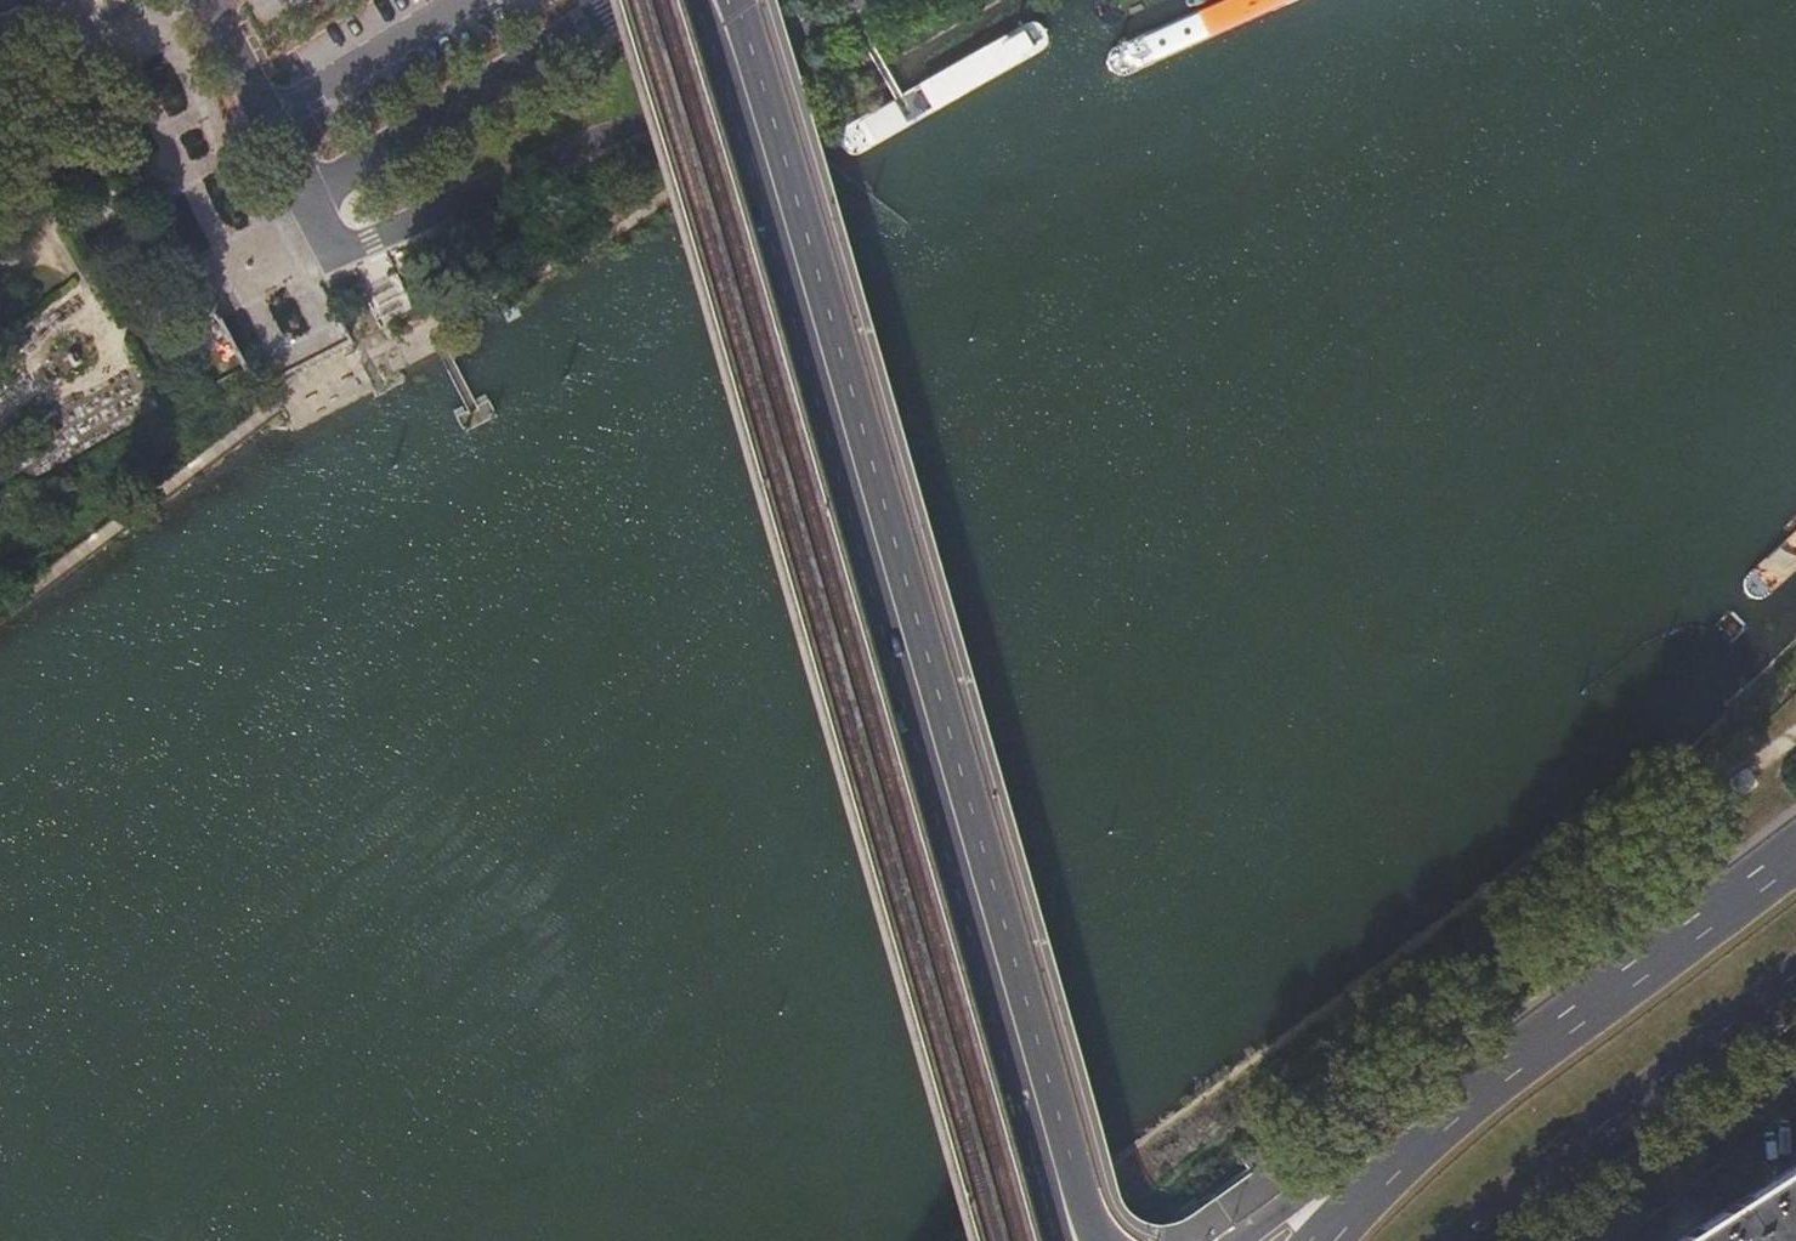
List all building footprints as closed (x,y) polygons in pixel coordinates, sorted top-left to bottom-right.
[(898,100),(846,128),(842,133),(840,140),(842,149),(847,156),(855,159),(863,158),(1044,60),(1048,55),(1050,50),(1050,44),(1048,36),(1043,30),(1038,29),(1033,28),(1028,30),(898,100)] [(1795,1238),(1795,1162),(1672,1240),(1791,1240),(1795,1238)]
